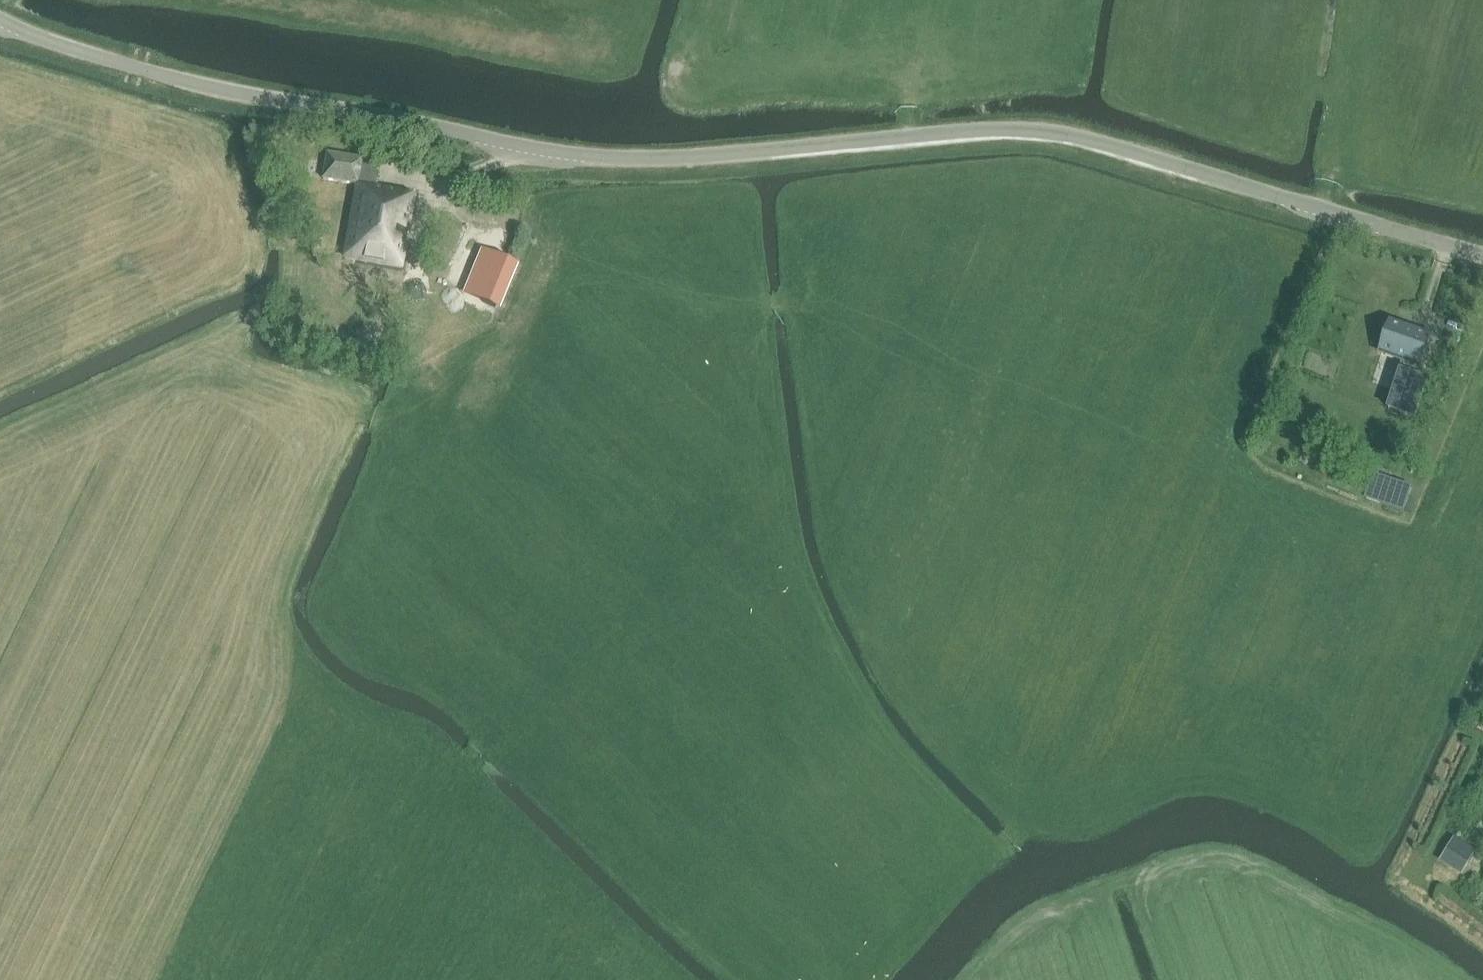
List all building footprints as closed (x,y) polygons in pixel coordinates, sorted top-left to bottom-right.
[(332,181),(358,185),(350,233),(345,259),(401,269),(414,198),(400,195),(400,192),(377,188),(379,173),(361,170),(362,160),(327,154),(323,179),(332,181)] [(483,303),(495,308),(514,263),(502,258),(493,280),(472,272),(467,284),(488,292),(483,303)] [(1400,370),(1414,375),(1417,364),(1418,364),(1428,332),(1387,319),(1378,351),(1404,359),(1400,370)] [(1400,370),(1387,410),(1416,419),(1429,380),(1414,375),(1400,370)] [(1388,478),(1380,502),(1402,509),(1410,486),(1388,478)] [(1447,849),(1468,863),(1475,851),(1454,838),(1447,849)]
